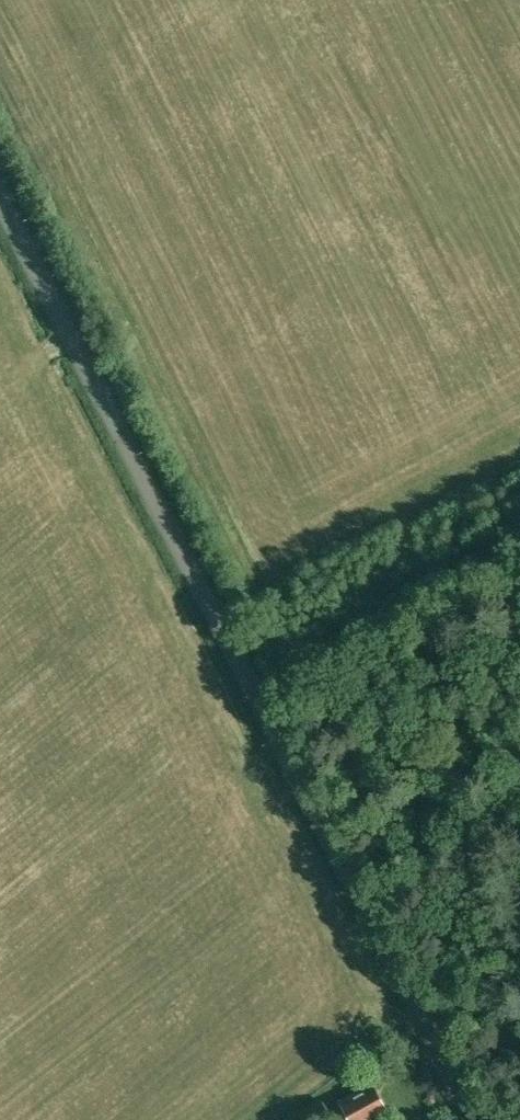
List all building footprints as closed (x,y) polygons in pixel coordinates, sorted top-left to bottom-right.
[(293,1119),(343,1119),(350,1116),(352,1119),(377,1119),(389,1113),(375,1088),(360,1096),(357,1091),(326,1108),(322,1102),(292,1118),(293,1119)]
